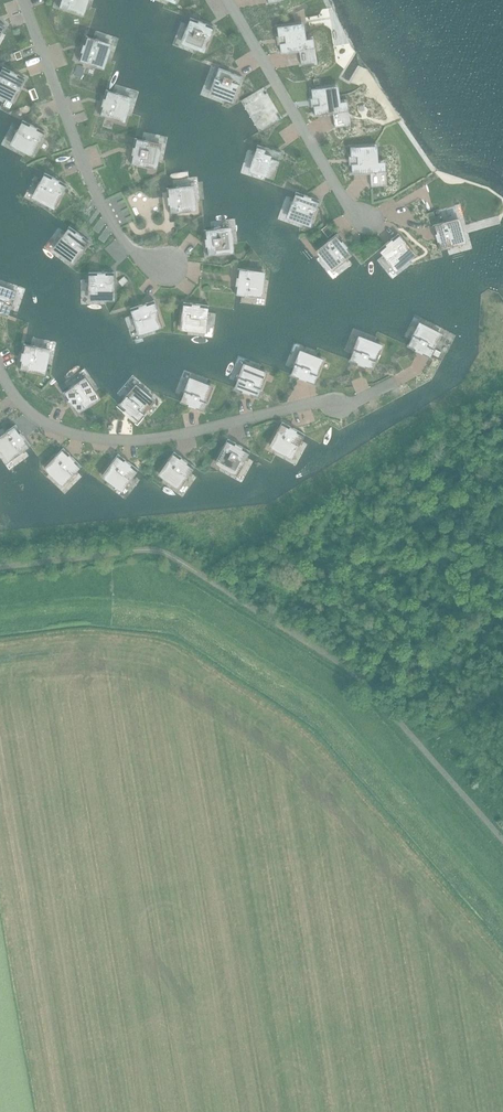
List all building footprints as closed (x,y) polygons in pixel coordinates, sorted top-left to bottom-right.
[(58,6),(65,9),(69,10),(82,14),(86,0),(60,0),(58,6)] [(205,50),(214,26),(190,17),(188,23),(186,29),(187,29),(187,31),(183,42),(187,43),(205,50)] [(315,48),(313,36),(304,37),(302,23),(277,27),(281,53),(299,50),(315,48)] [(86,35),(78,60),(86,62),(90,64),(90,63),(102,68),(110,45),(99,42),(100,40),(97,39),(93,38),(87,36),(86,35)] [(4,96),(14,101),(20,89),(22,85),(25,78),(3,66),(2,67),(0,71),(0,93),(4,96)] [(240,84),(243,76),(219,67),(215,78),(214,78),(213,81),(215,82),(212,92),(216,93),(233,100),(238,88),(239,88),(240,84)] [(338,100),(336,85),(311,89),(315,115),(333,113),(348,110),(347,99),(338,100)] [(282,118),(263,87),(241,100),(259,132),(282,118)] [(106,89),(99,114),(106,116),(110,117),(123,121),(130,98),(120,95),(120,93),(117,92),(113,91),(107,90),(106,89)] [(17,134),(12,143),(25,150),(33,154),(39,142),(40,142),(42,139),(41,139),(45,131),(22,120),(19,126),(17,130),(15,133),(17,134)] [(135,138),(130,163),(138,164),(137,165),(142,165),(155,168),(159,144),(149,142),(149,140),(146,140),(142,139),(136,138),(135,138)] [(274,150),(274,149),(270,148),(257,144),(257,146),(255,151),(250,167),(260,170),(260,172),(263,173),(274,176),(281,152),(274,150)] [(386,171),(385,159),(376,160),(375,145),(350,147),(352,173),(370,172),(386,171)] [(55,207),(61,195),(62,195),(63,191),(67,184),(45,172),(41,178),(39,182),(37,185),(39,186),(34,196),(55,207)] [(177,186),(166,187),(169,213),(177,212),(181,212),(194,210),(192,187),(181,188),(181,186),(177,186)] [(292,206),(289,216),(311,224),(315,212),(316,212),(317,208),(320,200),(296,191),(295,193),(293,199),(292,202),(290,205),(292,206)] [(440,222),(440,223),(433,225),(439,249),(441,249),(447,247),(450,246),(450,247),(454,246),(453,244),(463,241),(457,218),(444,222),(444,221),(440,222)] [(83,251),(85,248),(85,247),(90,241),(69,226),(64,232),(62,235),(60,237),(62,239),(55,247),(74,261),(82,251),(83,251)] [(229,228),(218,230),(218,227),(215,228),(211,228),(205,229),(204,229),(206,255),(215,254),(219,254),(219,253),(232,252),(229,228)] [(331,238),(330,238),(327,241),(317,249),(332,268),(340,261),(342,263),(344,261),(344,260),(347,258),(352,254),(353,253),(337,233),(331,238)] [(396,268),(399,265),(414,253),(406,243),(406,242),(404,239),(398,233),(379,249),(383,255),(386,258),(385,258),(388,261),(389,259),(396,268)] [(250,269),(246,269),(238,268),(234,293),(236,294),(241,294),(246,295),(249,296),(249,293),(260,295),(260,290),(263,271),(250,270),(250,269)] [(114,281),(114,272),(89,272),(89,278),(89,284),(90,284),(90,298),(107,298),(107,293),(113,293),(113,281),(114,281)] [(14,291),(0,286),(0,313),(8,316),(12,305),(12,306),(13,302),(11,302),(14,291)] [(140,331),(144,330),(162,324),(158,312),(158,311),(157,308),(154,300),(130,308),(132,315),(134,319),(133,319),(134,322),(136,321),(140,331)] [(199,329),(204,330),(205,319),(207,319),(208,316),(207,316),(208,310),(209,305),(183,302),(182,310),(181,314),(182,314),(180,327),(199,329)] [(441,335),(420,324),(415,333),(413,332),(412,335),(412,336),(410,338),(408,344),(407,346),(429,357),(433,350),(435,347),(435,346),(441,335)] [(377,358),(382,346),(364,339),(360,337),(356,347),(354,346),(353,349),(353,350),(352,353),(349,360),(373,370),(376,362),(377,358)] [(30,371),(43,373),(47,354),(48,350),(37,348),(38,346),(34,345),(31,345),(25,344),(23,343),(18,368),(26,370),(30,371)] [(290,375),(314,384),(317,376),(317,377),(319,373),(318,373),(323,360),(305,353),(301,352),(297,362),(295,361),(294,364),(293,368),(291,373),(290,375)] [(234,388),(257,397),(260,390),(261,390),(262,386),(266,373),(248,367),(244,365),(240,375),(238,374),(237,377),(238,378),(236,380),(234,386),(234,388)] [(84,409),(88,407),(87,406),(98,399),(87,383),(85,379),(76,386),(74,384),(72,386),(69,388),(64,391),(63,392),(77,413),(84,409)] [(213,387),(191,379),(187,389),(185,388),(183,391),(184,391),(183,394),(180,400),(180,402),(203,411),(206,403),(207,404),(208,400),(213,387)] [(154,401),(136,386),(129,394),(127,393),(125,395),(125,396),(123,399),(118,404),(137,421),(143,415),(146,412),(145,411),(154,401)] [(291,455),(296,446),(298,447),(299,444),(301,439),(305,434),(282,422),(278,429),(276,432),(270,444),(291,455)] [(16,424),(8,430),(9,431),(0,437),(0,439),(2,443),(0,444),(0,447),(8,458),(20,450),(20,452),(30,445),(16,424)] [(215,461),(236,472),(242,463),(243,464),(245,461),(247,456),(250,451),(228,438),(224,446),(223,445),(221,449),(222,449),(215,461)] [(74,474),(73,473),(81,465),(63,448),(57,453),(54,456),(55,456),(45,466),(59,479),(62,482),(70,475),(71,476),(74,474)] [(191,472),(195,466),(174,451),(169,458),(167,461),(159,472),(179,486),(185,477),(187,478),(188,476),(188,475),(191,472)] [(132,478),(138,469),(118,454),(113,460),(110,463),(111,463),(103,474),(118,485),(122,488),(128,479),(130,481),(132,478)]
